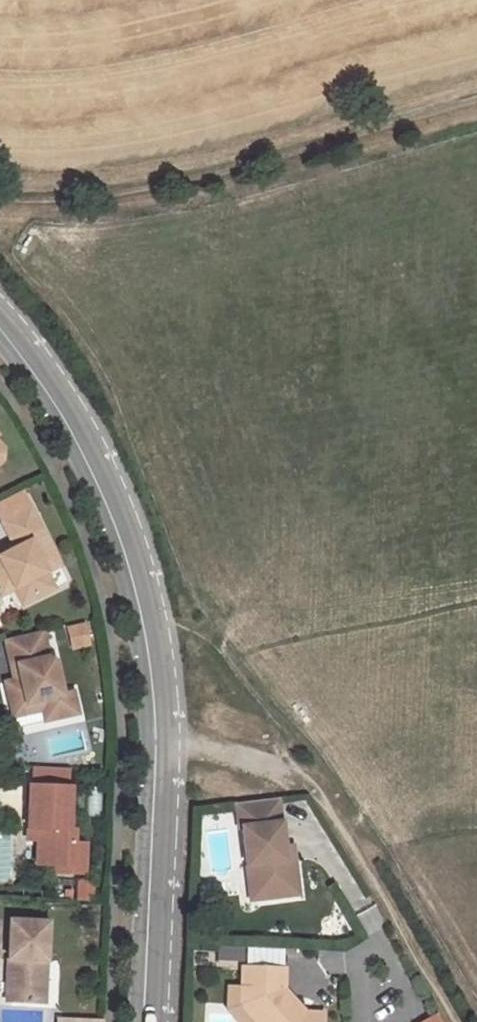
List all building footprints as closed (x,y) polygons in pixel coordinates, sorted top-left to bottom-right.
[(6,554),(0,557),(0,580),(7,576),(14,590),(22,605),(53,589),(45,573),(59,566),(30,508),(2,523),(13,545),(18,554),(8,559),(6,554)] [(13,545),(4,550),(6,554),(8,559),(18,554),(13,545)] [(0,580),(0,595),(1,596),(14,590),(7,576),(0,580)] [(42,632),(4,640),(10,668),(16,667),(19,680),(13,681),(4,683),(10,708),(39,701),(41,711),(44,722),(77,714),(72,693),(61,695),(54,662),(48,658),(42,632)] [(16,667),(10,668),(13,681),(19,680),(16,667)] [(39,701),(10,708),(12,718),(41,711),(39,701)] [(71,789),(30,787),(28,831),(38,831),(37,866),(71,867),(71,875),(84,875),(86,845),(73,845),(74,832),(69,832),(71,789)] [(282,798),(240,804),(243,829),(246,829),(250,867),(260,865),(264,899),(302,895),(298,859),(289,860),(288,847),(282,798)] [(297,846),(288,847),(289,860),(298,859),(297,846)] [(260,865),(250,867),(254,901),(264,899),(260,865)] [(15,962),(13,1003),(45,1004),(48,925),(11,923),(9,962),(15,962)] [(288,969),(246,968),(244,1005),(256,1006),(269,1019),(266,1021),(326,1021),(327,1014),(309,1013),(297,1000),(286,999),(287,989),(288,969)] [(286,999),(297,1000),(287,989),(286,999)] [(244,1005),(261,1021),(266,1021),(269,1019),(256,1006),(244,1005)]
